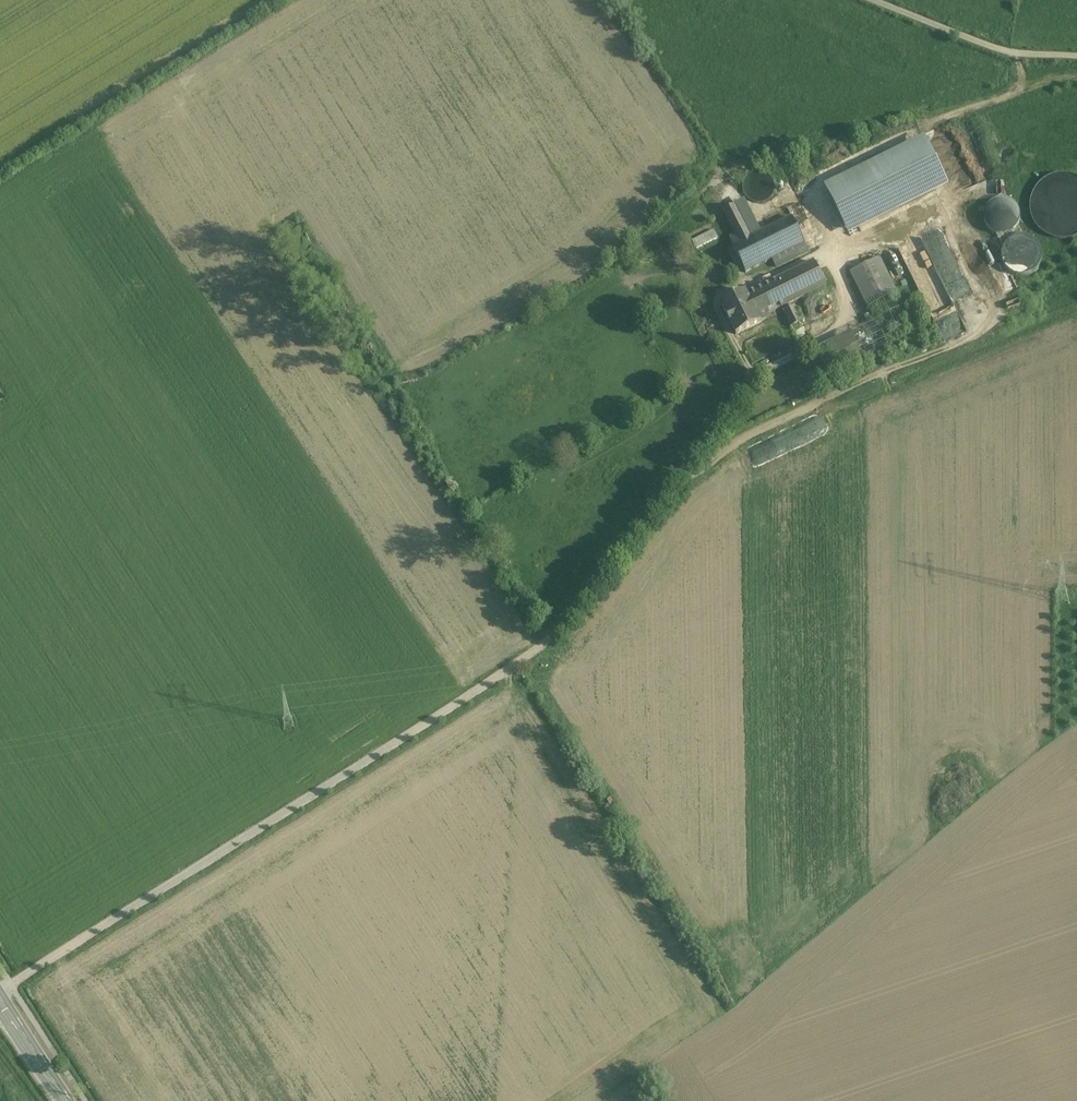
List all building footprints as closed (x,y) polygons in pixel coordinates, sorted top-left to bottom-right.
[(927,144),(878,167),(896,205),(945,182),(927,144)] [(878,167),(828,191),(847,229),(896,205),(878,167)] [(773,193),(774,187),(773,181),(770,176),(765,172),(758,171),(752,172),(747,176),(744,181),(743,187),(744,193),(747,198),(753,202),(759,203),(765,201),(770,198),(773,193)] [(1043,173),(1031,227),(1076,238),(1076,181),(1043,173)] [(1045,246),(1012,232),(1022,210),(994,198),(982,227),(1006,238),(999,256),(1006,259),(1003,267),(1030,279),(1045,246)] [(747,229),(735,206),(723,212),(735,235),(739,243),(792,217),(788,209),(747,229)] [(734,246),(732,247),(745,273),(772,259),(805,244),(792,217),(739,243),(734,246)] [(713,230),(692,241),(696,249),(718,238),(713,230)] [(735,235),(730,238),(734,246),(739,243),(735,235)] [(805,244),(772,259),(776,268),(809,252),(805,244)] [(879,259),(851,273),(867,306),(895,292),(879,259)] [(814,262),(748,295),(759,319),(826,286),(814,262)] [(706,290),(696,295),(699,300),(709,295),(706,290)] [(746,292),(721,304),(736,335),(761,323),(759,319),(748,295),(746,292)] [(794,306),(783,312),(798,342),(809,336),(794,306)] [(851,334),(816,351),(829,377),(864,359),(851,334)]
